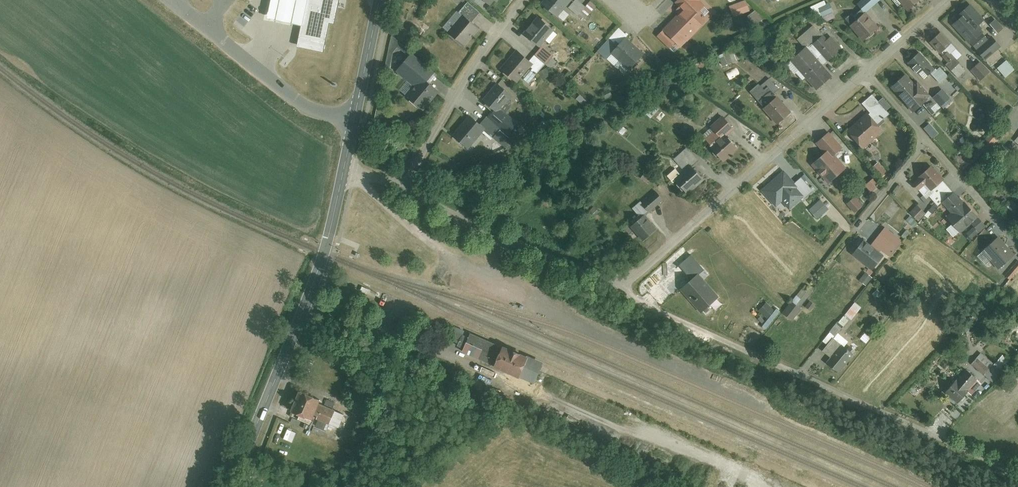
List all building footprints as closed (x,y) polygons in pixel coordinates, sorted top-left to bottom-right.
[(298,38),(324,43),(328,22),(334,23),(338,0),(268,0),(264,22),(300,29),(298,38)] [(543,6),(557,17),(571,0),(548,0),(543,6)] [(676,51),(700,27),(694,21),(703,11),(692,0),(682,0),(677,5),(685,12),(680,17),(679,15),(660,34),(663,38),(676,51)] [(878,0),(864,0),(841,20),(864,46),(883,29),(870,13),(881,3),(878,0)] [(912,12),(925,0),(901,0),(912,12)] [(731,7),(735,19),(752,13),(747,1),(731,7)] [(820,10),(824,18),(835,13),(831,5),(820,10)] [(469,6),(448,32),(468,48),(481,32),(471,24),(479,14),(469,6)] [(969,8),(958,19),(973,35),(969,39),(981,52),(992,42),(982,32),(987,28),(969,8)] [(527,35),(537,44),(524,59),(518,54),(503,72),(517,84),(530,69),(537,75),(556,53),(546,45),(557,32),(541,18),(527,35)] [(829,79),(802,50),(811,42),(835,67),(843,59),(811,24),(790,44),(796,50),(786,60),(815,92),(829,79)] [(646,58),(624,40),(620,44),(608,34),(606,33),(594,48),(609,61),(612,57),(633,74),(646,58)] [(956,48),(944,35),(936,42),(948,55),(945,57),(961,73),(967,68),(952,52),(956,48)] [(993,43),(977,57),(984,64),(1000,50),(993,43)] [(734,50),(720,56),(725,69),(740,62),(734,50)] [(923,52),(913,60),(926,75),(931,71),(944,86),(954,78),(940,62),(935,66),(923,52)] [(415,81),(405,94),(427,112),(441,95),(423,81),(432,69),(417,57),(404,72),(415,81)] [(1008,61),(999,70),(1007,78),(1016,70),(1008,61)] [(993,76),(983,64),(975,71),(986,82),(993,76)] [(905,75),(893,87),(918,111),(924,104),(934,114),(940,108),(905,75)] [(755,94),(780,122),(792,111),(778,96),(781,93),(770,80),(755,94)] [(510,132),(501,125),(507,117),(499,110),(512,94),(498,82),(484,99),(490,105),(478,120),(475,117),(456,139),(470,150),(486,130),(492,135),(501,143),(510,132)] [(882,129),(867,114),(848,133),(863,148),(882,129)] [(710,141),(728,161),(742,149),(730,136),(736,131),(725,118),(713,128),(718,133),(710,141)] [(1017,152),(1017,131),(1008,143),(1017,152)] [(841,151),(827,134),(817,143),(825,152),(814,160),(832,181),(843,171),(833,159),(841,151)] [(676,157),(690,174),(676,186),(687,198),(706,182),(695,170),(704,162),(694,150),(686,157),(681,152),(676,157)] [(851,155),(845,161),(856,173),(863,167),(851,155)] [(882,166),(875,171),(882,179),(888,174),(882,166)] [(953,193),(931,168),(917,181),(923,187),(927,184),(943,203),(953,193)] [(784,171),(761,191),(775,206),(781,200),(788,208),(802,196),(796,188),(797,186),(784,171)] [(876,180),(867,188),(873,195),(882,188),(876,180)] [(963,204),(953,193),(943,203),(953,214),(963,204)] [(856,200),(848,208),(857,217),(865,209),(856,200)] [(978,217),(964,203),(949,218),(962,232),(978,217)] [(919,207),(913,215),(923,223),(929,215),(919,207)] [(629,224),(644,241),(656,230),(641,213),(629,224)] [(913,219),(908,223),(917,231),(921,226),(913,219)] [(966,233),(972,239),(984,226),(978,220),(966,233)] [(908,231),(903,237),(907,240),(912,234),(908,231)] [(871,246),(864,239),(850,254),(868,270),(881,257),(884,260),(895,248),(881,236),(871,246)] [(995,238),(982,251),(999,268),(1012,255),(995,238)] [(693,281),(685,288),(682,290),(700,313),(719,297),(703,278),(710,273),(694,254),(680,266),(693,281)] [(1004,276),(1011,282),(1017,274),(1017,260),(1004,276)] [(900,285),(893,279),(889,284),(895,289),(900,285)] [(806,308),(811,311),(816,305),(810,301),(806,308)] [(767,303),(760,311),(769,319),(776,310),(767,303)] [(785,316),(794,323),(803,311),(795,304),(785,316)] [(846,318),(852,323),(862,310),(856,305),(846,318)] [(825,334),(830,339),(820,351),(830,360),(826,365),(839,377),(842,374),(860,353),(839,335),(841,332),(833,325),(825,334)] [(458,329),(452,343),(463,348),(469,333),(458,329)] [(470,332),(462,351),(540,387),(549,368),(470,332)] [(978,367),(990,379),(1001,368),(989,356),(978,367)] [(977,384),(966,372),(945,392),(957,404),(977,384)] [(321,401),(300,392),(291,414),(311,423),(316,413),(332,420),(336,410),(320,403),(321,401)]
